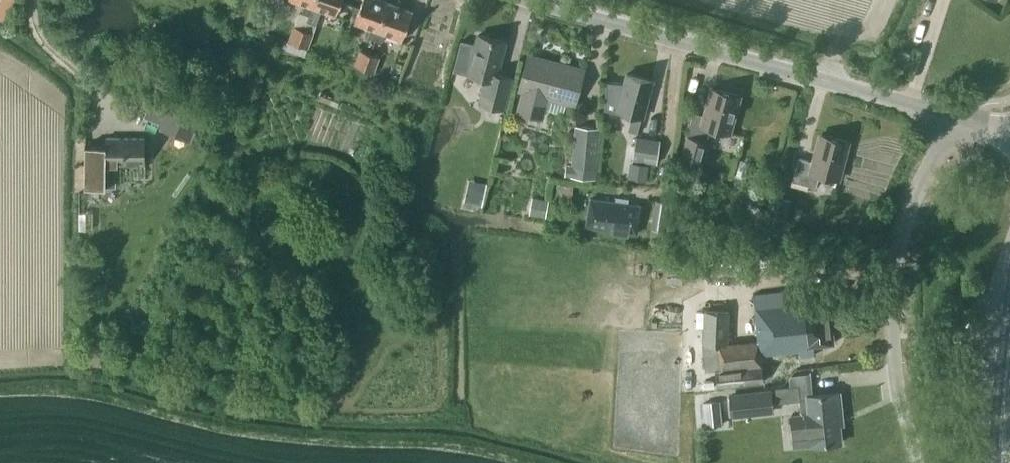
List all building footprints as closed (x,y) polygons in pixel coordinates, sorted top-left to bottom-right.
[(308,14),(314,0),(294,0),(305,4),(302,12),(308,14)] [(341,0),(314,0),(308,14),(306,20),(316,24),(321,10),(335,15),(341,0)] [(388,1),(384,0),(362,0),(354,22),(371,28),(368,36),(375,39),(388,1)] [(412,10),(388,1),(375,39),(381,41),(384,33),(401,39),(412,10)] [(303,29),(306,20),(307,17),(298,14),(294,25),(303,29)] [(298,43),(303,29),(294,25),(289,40),(298,43)] [(313,32),(303,29),(298,43),(307,47),(313,32)] [(479,102),(503,108),(511,77),(496,73),(505,41),(478,34),(468,73),(485,77),(479,102)] [(897,58),(904,61),(907,63),(912,51),(902,47),(897,58)] [(364,68),(369,53),(360,49),(355,64),(364,68)] [(379,56),(369,53),(364,68),(373,71),(379,56)] [(574,103),(582,70),(529,56),(520,88),(524,90),(519,110),(540,116),(546,95),(574,103)] [(642,116),(652,80),(627,73),(617,110),(632,114),(628,130),(637,132),(641,116),(642,116)] [(728,133),(739,95),(712,87),(704,115),(693,111),(680,158),(700,163),(710,128),(728,133)] [(190,136),(199,116),(170,103),(161,123),(190,136)] [(595,167),(599,127),(575,125),(572,164),(565,164),(564,175),(569,175),(569,176),(595,179),(595,167)] [(837,179),(847,141),(821,133),(813,161),(798,157),(791,180),(816,187),(819,174),(837,179)] [(144,163),(144,137),(105,137),(105,158),(85,157),(86,192),(116,192),(116,163),(144,163)] [(656,163),(659,143),(635,139),(632,159),(656,163)] [(487,184),(468,179),(463,201),(481,205),(487,184)] [(573,185),(555,183),(553,199),(571,202),(573,185)] [(791,199),(778,195),(772,216),(785,219),(791,199)] [(549,199),(531,196),(528,213),(546,216),(549,199)] [(636,233),(640,205),(590,198),(586,225),(636,233)] [(668,202),(655,199),(650,227),(663,230),(668,202)] [(705,272),(725,273),(725,263),(741,264),(741,249),(706,248),(705,272)] [(813,344),(833,342),(829,298),(804,301),(803,289),(752,294),(757,341),(759,354),(761,354),(799,350),(800,356),(814,354),(813,344)] [(703,310),(702,346),(703,346),(725,344),(726,311),(703,310)] [(725,344),(703,346),(706,370),(715,369),(717,386),(763,381),(761,354),(759,354),(757,341),(725,344)] [(100,364),(101,347),(88,347),(87,363),(100,364)] [(791,376),(788,379),(789,386),(797,385),(799,399),(807,398),(808,414),(801,414),(791,415),(794,446),(812,444),(812,445),(840,443),(837,417),(841,417),(839,392),(812,394),(810,374),(791,376)] [(789,386),(776,387),(777,401),(799,399),(797,385),(789,386)] [(770,390),(746,392),(748,413),(772,410),(770,390)] [(717,401),(703,403),(705,427),(719,425),(717,401)]
